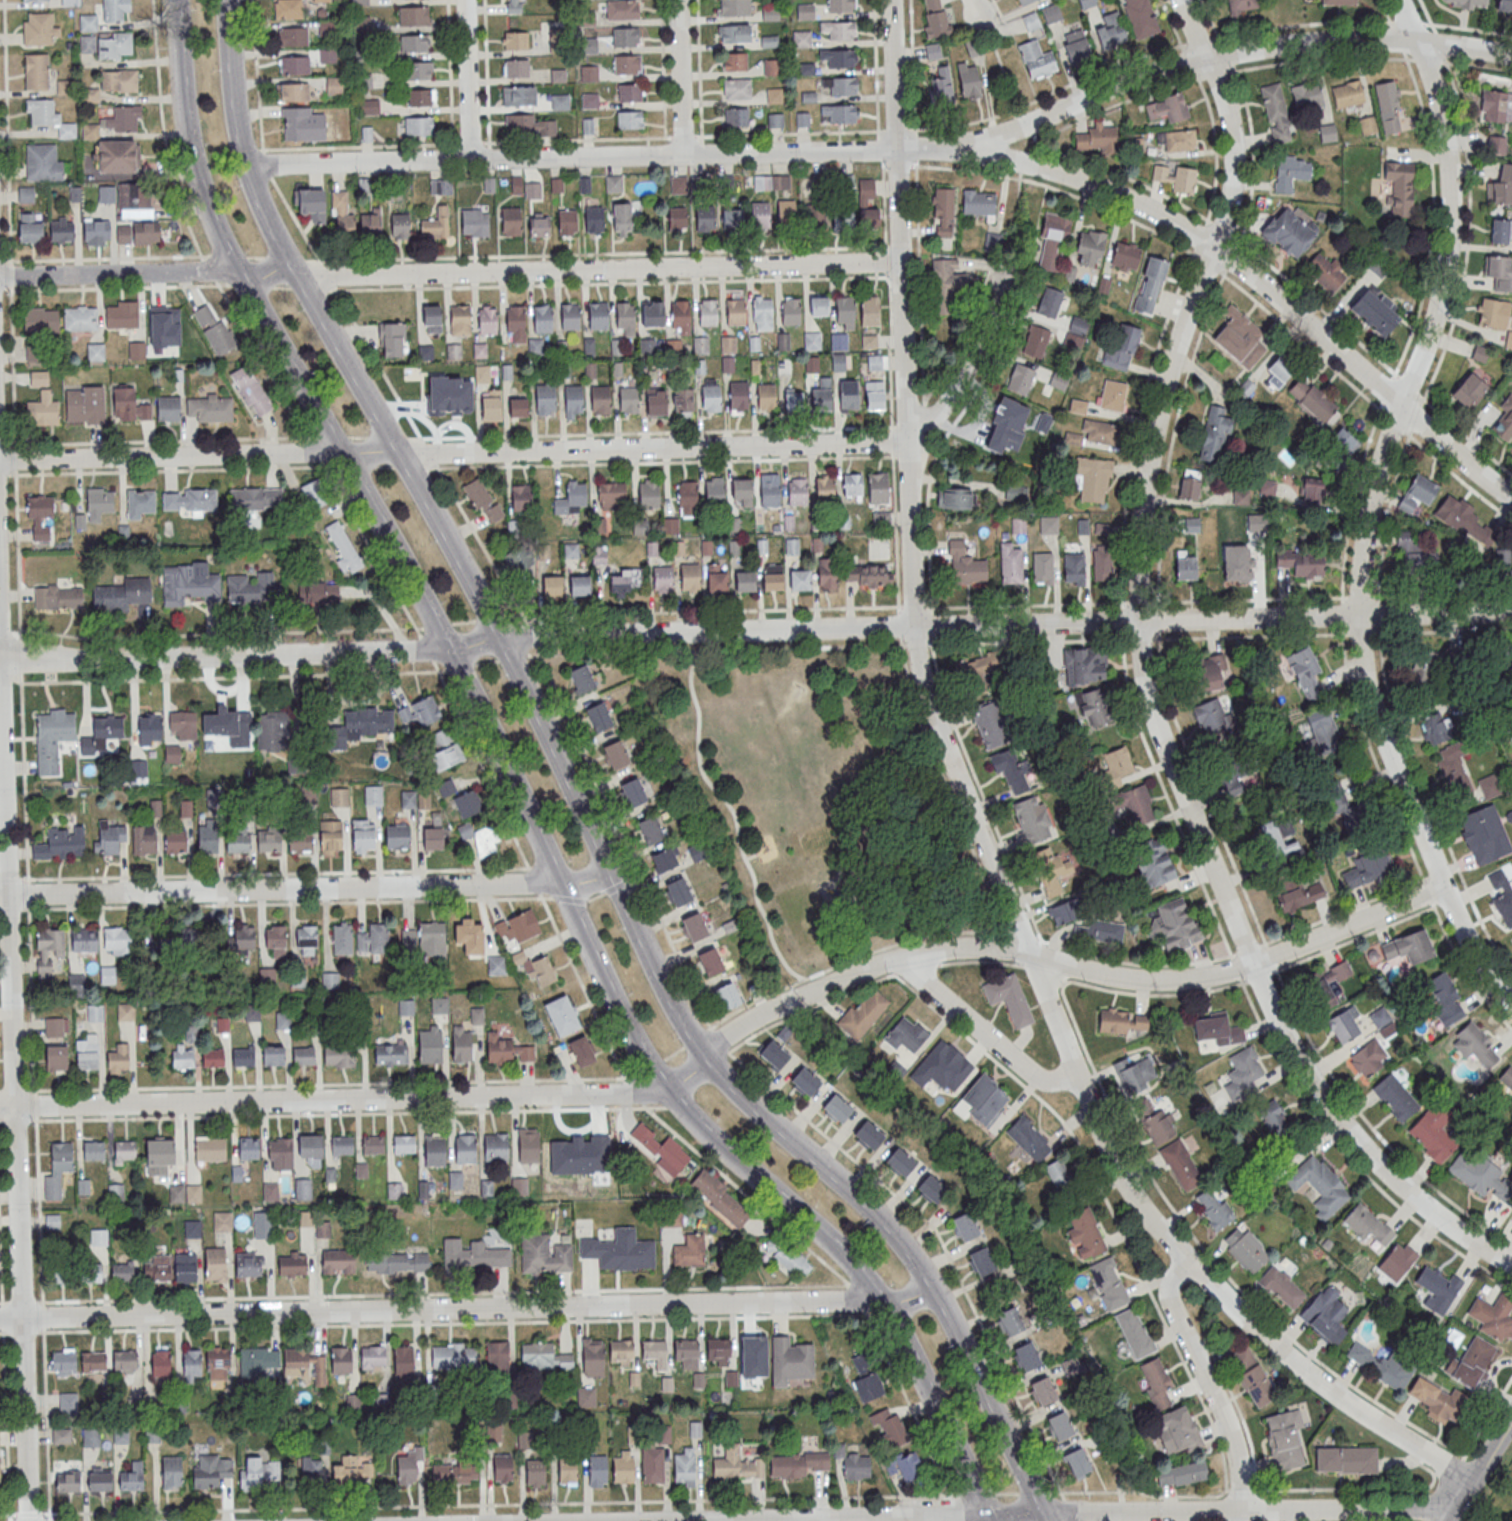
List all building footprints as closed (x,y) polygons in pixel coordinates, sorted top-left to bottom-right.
[(129,0),(102,0),(102,23),(123,23),(123,13),(129,13),(129,0)] [(274,20),(302,20),(302,0),(274,0),(274,20)] [(507,14),(522,13),(522,0),(507,0),(507,14)] [(606,20),(638,20),(638,0),(606,0),(606,20)] [(749,16),(749,0),(718,0),(718,16),(749,16)] [(828,12),(854,12),(854,0),(828,0),(828,12)] [(928,38),(949,34),(943,0),(921,0),(928,38)] [(1097,0),(1078,0),(1082,9),(1098,3),(1097,0)] [(1135,39),(1158,32),(1148,0),(1122,0),(1135,39)] [(1256,0),(1226,0),(1227,15),(1257,12),(1256,0)] [(1441,5),(1487,10),(1488,0),(1439,0),(1441,5)] [(1496,10),(1511,12),(1511,0),(1497,0),(1496,10)] [(1047,24),(1063,18),(1056,2),(1041,8),(1047,24)] [(814,19),(814,3),(798,3),(798,19),(814,19)] [(398,8),(398,26),(431,26),(431,8),(398,8)] [(1127,42),(1117,10),(1100,16),(1103,26),(1094,29),(1101,51),(1127,42)] [(1028,30),(1040,25),(1034,12),(1022,17),(1028,30)] [(54,14),(23,14),(23,46),(54,46),(54,14)] [(820,22),(820,32),(828,32),(828,39),(854,39),(854,22),(820,22)] [(718,42),(749,42),(749,25),(718,25),(718,42)] [(639,26),(612,26),(612,47),(639,47),(639,26)] [(1069,62),(1090,55),(1081,27),(1060,34),(1069,62)] [(277,28),(277,46),(307,46),(307,28),(277,28)] [(810,30),(793,30),(793,47),(810,47),(810,30)] [(528,49),(528,31),(502,31),(502,49),(528,49)] [(132,59),(132,33),(110,33),(110,39),(98,39),(98,59),(132,59)] [(428,35),(399,35),(399,53),(428,53),(428,35)] [(762,36),(762,47),(777,46),(777,36),(762,36)] [(1018,45),(1030,80),(1058,71),(1051,51),(1041,54),(1035,38),(1018,45)] [(940,58),(940,44),(926,44),(926,58),(940,58)] [(320,62),(335,62),(335,49),(320,49),(320,62)] [(829,67),(856,67),(856,49),(818,49),(818,59),(829,59),(829,67)] [(723,70),(746,70),(746,53),(723,53),(723,70)] [(25,90),(47,90),(47,54),(25,54),(25,90)] [(639,55),(612,55),(612,74),(639,74),(639,55)] [(279,56),(279,74),(309,74),(309,56),(279,56)] [(529,59),(504,59),(504,77),(529,77),(529,59)] [(763,75),(779,75),(779,59),(763,59),(763,75)] [(981,96),(975,59),(956,62),(962,99),(981,96)] [(406,63),(406,80),(432,80),(432,63),(406,63)] [(952,103),(948,64),(937,65),(939,77),(928,79),(931,106),(952,103)] [(598,65),(580,65),(580,80),(598,80),(598,65)] [(137,92),(137,71),(101,71),(101,92),(137,92)] [(326,94),(342,94),(342,77),(326,77),(326,94)] [(856,77),(821,77),(821,86),(829,86),(829,94),(856,94),(856,77)] [(749,98),(749,79),(722,79),(722,98),(749,98)] [(1335,108),(1364,104),(1360,80),(1331,85),(1335,108)] [(1396,80),(1375,83),(1382,133),(1402,131),(1396,80)] [(66,81),(57,83),(59,94),(68,93),(66,81)] [(1317,81),(1290,88),(1296,111),(1323,104),(1317,81)] [(1271,144),(1291,140),(1281,82),(1261,86),(1271,144)] [(280,101),(308,101),(308,83),(280,83),(280,101)] [(641,102),(641,84),(621,84),(621,102),(641,102)] [(502,85),(502,106),(537,106),(537,85),(502,85)] [(782,89),(767,89),(767,102),(782,102),(782,89)] [(84,102),(96,101),(95,90),(83,92),(84,102)] [(432,90),(407,90),(407,108),(432,108),(432,90)] [(1511,122),(1511,118),(1511,93),(1482,90),(1479,119),(1511,122)] [(1149,119),(1166,114),(1169,123),(1189,116),(1181,92),(1144,103),(1149,119)] [(551,93),(551,110),(570,110),(570,93),(551,93)] [(582,108),(596,108),(596,93),(582,93),(582,108)] [(74,137),(74,127),(60,127),(60,112),(53,112),(53,100),(26,100),(27,126),(59,126),(60,137),(74,137)] [(829,122),(857,122),(857,105),(820,105),(820,114),(829,114),(829,122)] [(140,131),(140,106),(113,106),(113,118),(101,118),(101,131),(140,131)] [(282,140),(308,140),(308,107),(282,107),(282,140)] [(747,108),(724,108),(724,126),(747,126),(747,108)] [(617,111),(617,128),(642,128),(642,111),(617,111)] [(768,127),(782,127),(782,113),(768,113),(768,127)] [(808,125),(808,113),(796,113),(797,125),(808,125)] [(555,136),(555,119),(535,119),(535,115),(505,115),(505,136),(555,136)] [(1375,133),(1373,115),(1359,117),(1361,134),(1375,133)] [(404,118),(404,136),(433,136),(433,118),(404,118)] [(1116,126),(1103,127),(1103,120),(1093,120),(1094,130),(1074,132),(1076,151),(1118,148),(1116,126)] [(1321,141),(1335,140),(1333,124),(1319,126),(1321,141)] [(1158,150),(1194,150),(1194,131),(1158,131),(1158,150)] [(1488,154),(1506,154),(1506,135),(1488,135),(1488,154)] [(139,172),(139,140),(94,140),(94,172),(139,172)] [(25,180),(62,180),(62,160),(55,160),(55,144),(25,144),(25,180)] [(1310,180),(1311,157),(1276,156),(1275,192),(1292,193),(1292,179),(1310,180)] [(1193,196),(1197,168),(1154,162),(1151,179),(1173,183),(1171,193),(1193,196)] [(1384,180),(1391,180),(1391,216),(1411,216),(1412,162),(1384,162),(1384,180)] [(1500,164),(1500,182),(1491,182),(1490,203),(1511,203),(1511,164),(1500,164)] [(853,174),(837,174),(837,191),(853,191),(853,174)] [(622,175),(604,175),(604,192),(622,192),(622,175)] [(716,175),(716,194),(733,194),(733,175),(716,175)] [(788,190),(788,175),(753,175),(753,190),(788,190)] [(512,194),(521,194),(521,176),(512,176),(512,194)] [(670,194),(687,194),(687,176),(670,176),(670,194)] [(484,192),(494,192),(494,177),(484,177),(484,192)] [(452,194),(452,179),(430,179),(430,194),(452,194)] [(872,179),(859,179),(859,228),(878,228),(878,208),(872,208),(872,179)] [(541,182),(524,182),(524,199),(541,199),(541,182)] [(152,185),(118,185),(118,210),(152,210),(152,185)] [(19,203),(33,203),(33,187),(19,187),(19,203)] [(99,202),(114,201),(113,187),(99,187),(99,202)] [(298,188),(324,187),(325,218),(307,218),(307,210),(299,211),(298,188)] [(933,236),(952,236),(952,187),(933,187),(933,236)] [(994,190),(963,190),(963,214),(994,214),(994,190)] [(778,200),(796,199),(796,225),(779,225),(778,200)] [(751,202),(769,201),(770,227),(752,227),(751,202)] [(612,203),(612,236),(631,236),(631,203),(612,203)] [(825,228),(825,203),(805,203),(805,228),(825,228)] [(1319,230),(1281,203),(1258,235),(1296,261),(1319,230)] [(420,237),(448,237),(448,204),(437,204),(437,218),(420,218),(420,237)] [(834,205),(852,204),(853,229),(835,230),(834,205)] [(696,206),(714,205),(715,230),(697,231),(696,206)] [(502,207),(519,206),(520,232),(502,232),(502,207)] [(585,206),(603,206),(604,231),(586,232),(585,206)] [(669,206),(686,206),(687,231),(669,232),(669,206)] [(462,208),(481,208),(481,212),(488,212),(488,235),(471,236),(471,233),(462,233),(462,208)] [(558,209),(576,208),(577,234),(559,234),(558,209)] [(722,208),(722,228),(743,228),(743,208),(722,208)] [(1038,269),(1058,273),(1069,216),(1045,211),(1040,236),(1044,237),(1038,269)] [(550,236),(550,212),(529,212),(529,236),(550,236)] [(19,242),(41,242),(41,213),(19,213),(19,242)] [(361,213),(379,213),(380,238),(362,239),(361,213)] [(391,213),(408,213),(409,238),(392,238),(391,213)] [(337,214),(354,214),(355,239),(337,239),(337,214)] [(50,217),(50,242),(72,242),(72,217),(50,217)] [(1490,219),(1490,243),(1511,243),(1511,219),(1490,219)] [(109,221),(83,221),(83,242),(109,242),(109,221)] [(159,244),(159,223),(117,223),(117,244),(159,244)] [(1101,264),(1101,230),(1077,230),(1077,264),(1101,264)] [(1133,274),(1142,248),(1117,240),(1108,266),(1133,274)] [(1303,270),(1332,293),(1348,272),(1333,259),(1331,262),(1317,251),(1303,270)] [(1137,299),(1156,304),(1168,260),(1149,255),(1137,299)] [(1379,279),(1390,268),(1378,255),(1366,265),(1379,279)] [(1487,256),(1486,278),(1496,278),(1495,291),(1511,292),(1511,266),(1510,266),(1510,257),(1487,256)] [(932,259),(933,314),(966,314),(965,272),(957,272),(957,258),(932,259)] [(1054,319),(1063,292),(1044,286),(1035,313),(1054,319)] [(1382,338),(1399,317),(1392,311),(1396,306),(1380,293),(1376,298),(1365,288),(1347,309),(1382,338)] [(810,296),(828,295),(828,314),(811,315),(810,296)] [(836,296),(854,296),(855,321),(837,322),(836,296)] [(1498,325),(1503,301),(1481,297),(1476,320),(1498,325)] [(753,298),(771,298),(772,323),(754,324),(753,298)] [(860,299),(878,298),(879,324),(861,324),(860,299)] [(645,300),(663,299),(664,325),(646,325),(645,300)] [(727,299),(744,299),(745,324),(727,324),(727,299)] [(782,299),(799,299),(800,324),(782,324),(782,299)] [(699,301),(717,300),(717,325),(700,326),(699,301)] [(671,301),(689,301),(690,326),(672,327),(671,301)] [(589,303),(607,302),(608,328),(590,328),(589,303)] [(616,302),(634,302),(635,327),(617,328),(616,302)] [(1265,331),(1230,302),(1220,314),(1227,321),(1211,340),(1248,371),(1267,349),(1257,341),(1265,331)] [(237,346),(224,319),(217,322),(208,303),(193,311),(216,357),(237,346)] [(561,304),(579,303),(580,328),(562,329),(561,304)] [(423,304),(441,304),(441,329),(424,329),(423,304)] [(451,305),(469,305),(469,330),(452,330),(451,305)] [(506,305),(524,305),(525,342),(513,343),(513,330),(507,331),(506,305)] [(534,307),(551,306),(552,331),(534,332),(534,307)] [(105,307),(105,330),(138,330),(138,307),(105,307)] [(478,308),(496,307),(496,333),(479,333),(478,308)] [(97,308),(63,308),(63,331),(97,331),(97,308)] [(24,333),(58,333),(58,310),(24,310),(24,333)] [(380,357),(405,357),(405,322),(380,322),(380,357)] [(1021,352),(1040,358),(1050,329),(1031,323),(1021,352)] [(1102,364),(1127,372),(1138,334),(1113,327),(1102,364)] [(804,332),(820,332),(821,349),(804,349),(804,332)] [(777,333),(789,333),(789,348),(777,349),(777,333)] [(831,333),(843,333),(843,348),(831,348),(831,333)] [(862,335),(877,335),(877,348),(862,348),(862,335)] [(721,336),(733,336),(733,351),(721,352),(721,336)] [(748,336),(760,336),(760,351),(748,351),(748,336)] [(583,337),(594,337),(594,354),(584,354),(583,337)] [(693,337),(705,337),(705,352),(693,352),(693,337)] [(528,338),(542,338),(543,354),(528,355),(528,338)] [(639,339),(651,338),(652,354),(640,354),(639,339)] [(556,340),(566,339),(567,356),(556,356),(556,340)] [(610,339),(622,339),(623,354),(611,355),(610,339)] [(473,343),(483,342),(484,359),(474,359),(473,343)] [(145,359),(145,343),(129,343),(129,359),(145,359)] [(446,344),(461,344),(461,358),(447,358),(446,344)] [(104,361),(104,345),(88,345),(88,361),(104,361)] [(418,345),(432,345),(433,359),(419,359),(418,345)] [(832,355),(844,354),(845,370),(833,370),(832,355)] [(1265,369),(1271,374),(1267,379),(1276,389),(1295,369),(1279,354),(1265,369)] [(867,355),(881,355),(881,370),(868,371),(867,355)] [(805,356),(817,356),(818,371),(806,372),(805,356)] [(721,357),(733,357),(734,372),(722,372),(721,357)] [(751,359),(763,359),(763,374),(751,374),(751,359)] [(612,361),(622,361),(622,378),(612,378),(612,361)] [(529,362),(539,362),(540,378),(530,379),(529,362)] [(584,362),(596,362),(597,377),(585,377),(584,362)] [(1025,396),(1036,370),(1016,362),(1005,387),(1025,396)] [(557,363),(570,363),(571,377),(557,378),(557,363)] [(230,374),(254,419),(273,408),(248,364),(230,374)] [(475,365),(489,364),(490,381),(476,382),(475,365)] [(502,364),(512,364),(512,380),(502,380),(502,364)] [(446,366),(461,366),(461,380),(447,380),(446,366)] [(1488,387),(1471,371),(1450,393),(1467,409),(1488,387)] [(32,385),(44,385),(44,374),(32,374),(32,385)] [(1343,410),(1301,375),(1286,394),(1328,428),(1343,410)] [(537,385),(545,384),(545,378),(554,378),(555,409),(537,410),(537,385)] [(1129,385),(1105,379),(1097,406),(1121,413),(1129,385)] [(729,381),(747,381),(748,406),(730,406),(729,381)] [(866,383),(883,382),(884,408),(866,408),(866,383)] [(758,384),(775,383),(776,408),(758,409),(758,384)] [(840,383),(858,383),(858,408),(841,408),(840,383)] [(564,386),(582,385),(583,410),(565,411),(564,386)] [(591,386),(609,385),(609,410),(592,411),(591,386)] [(702,385),(720,385),(720,410),(703,411),(702,385)] [(453,400),(462,400),(461,386),(473,386),(474,417),(454,418),(453,400)] [(619,386),(637,386),(638,411),(620,412),(619,386)] [(813,387),(830,386),(831,412),(813,412),(813,387)] [(66,423),(104,423),(104,387),(66,387),(66,423)] [(113,420),(151,420),(151,405),(134,405),(134,387),(113,387),(113,420)] [(672,388),(672,414),(692,414),(692,388),(672,388)] [(646,389),(646,415),(666,415),(666,389),(646,389)] [(57,425),(57,400),(50,400),(50,390),(39,390),(39,402),(27,402),(27,425),(57,425)] [(803,412),(803,390),(784,390),(784,412),(803,412)] [(1511,443),(1511,396),(1508,394),(1499,409),(1504,412),(1492,431),(1511,443)] [(482,396),(500,395),(500,420),(483,421),(482,396)] [(510,397),(527,397),(528,415),(510,416),(510,397)] [(157,422),(179,422),(179,398),(157,398),(157,422)] [(232,421),(232,398),(186,398),(186,421),(232,421)] [(1014,431),(1024,408),(1002,398),(992,421),(1014,431)] [(1231,412),(1209,407),(1198,457),(1221,462),(1231,412)] [(1117,422),(1082,420),(1081,441),(1116,443),(1117,422)] [(1345,459),(1360,444),(1345,430),(1330,445),(1345,459)] [(1112,461),(1076,456),(1073,488),(1082,489),(1080,500),(1106,504),(1112,461)] [(868,471),(868,503),(887,503),(887,471),(868,471)] [(1439,484),(1416,472),(1397,507),(1420,519),(1439,484)] [(862,473),(843,473),(843,497),(862,497),(862,473)] [(834,498),(834,474),(815,474),(815,498),(834,498)] [(1197,500),(1201,479),(1182,475),(1178,497),(1197,500)] [(807,504),(807,476),(787,476),(787,504),(807,504)] [(501,518),(482,477),(462,486),(474,512),(482,509),(489,524),(501,518)] [(705,477),(705,501),(723,501),(723,477),(705,477)] [(760,477),(760,506),(779,506),(779,477),(760,477)] [(1301,500),(1325,502),(1327,479),(1303,477),(1301,500)] [(729,497),(741,497),(741,506),(752,506),(752,478),(729,478),(729,497)] [(327,503),(318,479),(300,486),(309,510),(327,503)] [(1275,481),(1261,479),(1259,492),(1273,494),(1275,481)] [(586,507),(586,481),(565,481),(565,499),(553,499),(553,515),(579,515),(579,507),(586,507)] [(678,516),(697,516),(697,481),(677,482),(678,516)] [(658,510),(658,482),(638,482),(638,510),(658,510)] [(598,484),(598,510),(625,510),(625,484),(598,484)] [(511,511),(530,511),(530,486),(511,486),(511,511)] [(1005,499),(1023,499),(1023,486),(1005,486),(1005,499)] [(230,511),(281,510),(280,488),(229,489),(230,511)] [(938,508),(974,508),(974,488),(938,488),(938,508)] [(1234,503),(1248,503),(1248,490),(1234,490),(1234,503)] [(113,491),(87,491),(87,524),(99,524),(99,514),(113,514),(113,491)] [(154,491),(126,491),(126,521),(140,521),(140,514),(154,514),(154,491)] [(216,491),(162,491),(162,510),(216,510),(216,491)] [(1479,516),(1448,494),(1434,515),(1476,545),(1487,530),(1475,522),(1479,516)] [(32,520),(33,542),(48,542),(47,519),(53,519),(53,497),(26,498),(27,520),(32,520)] [(1057,534),(1057,516),(1040,516),(1040,534),(1057,534)] [(1199,517),(1184,517),(1184,532),(1199,532),(1199,517)] [(349,574),(364,565),(337,520),(322,529),(349,574)] [(662,520),(662,534),(678,534),(678,520),(662,520)] [(1436,570),(1435,550),(1419,550),(1419,531),(1396,531),(1396,570),(1436,570)] [(798,538),(785,538),(785,556),(799,556),(798,538)] [(949,584),(986,584),(986,557),(965,557),(965,541),(949,541),(949,584)] [(1001,584),(1021,584),(1021,542),(1001,542),(1001,584)] [(511,575),(535,563),(525,543),(502,554),(511,575)] [(1496,543),(1495,569),(1511,569),(1511,577),(1511,544),(1496,543)] [(564,558),(578,557),(577,544),(564,545),(564,558)] [(592,547),(592,564),(604,564),(604,547),(592,547)] [(1175,580),(1196,580),(1196,550),(1175,550),(1175,580)] [(1323,576),(1323,552),(1276,551),(1276,566),(1293,567),(1293,576),(1323,576)] [(1053,585),(1053,552),(1033,552),(1033,585),(1053,585)] [(1084,552),(1064,552),(1064,585),(1084,585),(1084,552)] [(1093,553),(1093,581),(1114,581),(1114,553),(1093,553)] [(818,589),(837,589),(837,557),(818,557),(818,589)] [(1219,557),(1219,580),(1247,580),(1247,557),(1219,557)] [(184,606),(184,599),(221,598),(220,572),(209,573),(208,562),(163,563),(164,607),(184,606)] [(700,563),(680,563),(680,592),(700,592),(700,563)] [(727,592),(727,571),(724,571),(724,564),(707,564),(707,592),(727,592)] [(782,590),(782,564),(763,564),(763,590),(782,590)] [(891,564),(845,564),(845,586),(891,586),(891,564)] [(672,593),(672,566),(653,566),(653,593),(672,593)] [(641,568),(618,568),(618,576),(607,576),(607,591),(641,591),(641,568)] [(755,591),(755,568),(735,568),(735,591),(755,591)] [(810,590),(810,569),(790,569),(790,590),(810,590)] [(227,574),(227,603),(274,603),(273,571),(255,571),(255,581),(247,581),(247,574),(227,574)] [(542,576),(542,597),(564,597),(563,576),(542,576)] [(570,595),(589,595),(589,576),(570,576),(570,595)] [(92,586),(93,612),(129,612),(129,603),(150,602),(150,577),(123,577),(123,586),(92,586)] [(299,583),(299,603),(338,603),(338,583),(299,583)] [(35,587),(35,609),(82,609),(82,587),(35,587)] [(1321,672),(1309,644),(1285,655),(1306,701),(1322,694),(1314,675),(1321,672)] [(1106,684),(1105,647),(1063,647),(1064,684),(1106,684)] [(1430,691),(1436,653),(1416,650),(1410,687),(1430,691)] [(963,694),(985,689),(981,673),(996,670),(992,654),(957,661),(963,694)] [(1222,687),(1218,656),(1186,660),(1190,692),(1222,687)] [(568,670),(585,662),(595,685),(578,693),(568,670)] [(1085,727),(1108,721),(1099,688),(1077,694),(1085,727)] [(983,747),(1005,741),(993,698),(970,705),(983,747)] [(1193,705),(1202,735),(1226,728),(1217,698),(1193,705)] [(401,703),(402,719),(418,718),(419,723),(438,722),(436,700),(401,703)] [(585,708),(602,700),(612,723),(595,731),(585,708)] [(393,733),(393,708),(343,709),(344,727),(332,728),(332,739),(343,739),(343,734),(393,733)] [(1307,714),(1316,745),(1339,739),(1331,708),(1307,714)] [(250,710),(203,710),(203,736),(250,736),(250,710)] [(195,739),(195,711),(169,711),(169,739),(195,739)] [(257,751),(285,751),(285,711),(257,711),(257,751)] [(36,713),(37,775),(58,775),(57,741),(75,740),(75,713),(36,713)] [(160,713),(138,713),(138,745),(160,745),(160,713)] [(123,738),(123,715),(93,715),(93,736),(81,736),(81,754),(106,754),(106,738),(123,738)] [(429,736),(436,748),(452,740),(445,727),(429,736)] [(602,746),(619,738),(630,761),(613,769),(602,746)] [(1436,760),(1452,798),(1473,790),(1459,757),(1468,754),(1462,740),(1438,750),(1441,758),(1436,760)] [(437,771),(462,760),(454,743),(430,754),(437,771)] [(165,762),(179,762),(179,745),(165,745),(165,762)] [(1124,774),(1134,770),(1124,745),(1103,754),(1108,768),(1098,773),(1105,790),(1127,781),(1124,774)] [(994,754),(1006,795),(1030,789),(1018,747),(994,754)] [(146,775),(146,761),(132,761),(132,775),(146,775)] [(1243,792),(1234,765),(1217,771),(1226,797),(1243,792)] [(1477,779),(1484,799),(1501,793),(1493,773),(1477,779)] [(1342,829),(1369,821),(1362,799),(1355,775),(1328,783),(1342,829)] [(620,784),(636,776),(647,799),(630,807),(620,784)] [(1133,826),(1155,818),(1144,784),(1097,799),(1103,816),(1127,808),(1133,826)] [(364,785),(364,804),(382,804),(382,785),(364,785)] [(460,819),(483,810),(475,788),(452,797),(460,819)] [(401,791),(401,808),(415,808),(415,791),(401,791)] [(1053,837),(1039,794),(1010,803),(1023,846),(1053,837)] [(1458,816),(1478,866),(1505,855),(1485,805),(1458,816)] [(636,822),(653,814),(664,837),(647,845),(636,822)] [(1302,852),(1297,839),(1285,844),(1275,818),(1257,825),(1271,864),(1302,852)] [(351,820),(351,853),(374,853),(374,820),(351,820)] [(125,843),(126,822),(96,821),(95,854),(118,854),(118,843),(125,843)] [(341,854),(341,821),(319,821),(319,854),(341,854)] [(472,830),(471,823),(458,826),(461,839),(474,836),(478,855),(498,851),(492,825),(472,830)] [(155,854),(155,824),(132,824),(132,854),(155,854)] [(410,849),(410,824),(385,824),(385,849),(410,849)] [(197,853),(217,853),(217,826),(197,826),(197,853)] [(443,850),(443,826),(423,826),(423,850),(443,850)] [(47,827),(47,855),(84,855),(84,827),(47,827)] [(227,852),(250,852),(250,828),(227,828),(227,852)] [(258,828),(258,851),(280,851),(280,828),(258,828)] [(310,829),(288,829),(288,852),(310,852),(310,829)] [(186,853),(186,830),(165,830),(165,853),(186,853)] [(1129,846),(1144,888),(1176,878),(1161,835),(1129,846)] [(650,855),(674,844),(679,852),(674,855),(678,863),(659,873),(650,855)] [(1058,877),(1078,872),(1073,851),(1052,857),(1049,848),(1031,853),(1044,898),(1062,893),(1058,877)] [(1342,871),(1345,886),(1393,877),(1388,848),(1352,855),(1355,869),(1342,871)] [(1504,929),(1511,926),(1511,882),(1506,866),(1487,874),(1496,897),(1492,898),(1504,929)] [(665,884),(682,876),(693,899),(676,907),(665,884)] [(1319,881),(1301,886),(1298,877),(1272,885),(1281,912),(1325,898),(1319,881)] [(1154,905),(1158,916),(1145,921),(1152,941),(1162,938),(1167,954),(1202,942),(1186,894),(1154,905)] [(535,932),(526,911),(494,925),(504,946),(535,932)] [(681,919),(698,911),(709,934),(692,942),(681,919)] [(1087,926),(1074,925),(1072,938),(1121,944),(1123,922),(1088,918),(1087,926)] [(419,955),(445,955),(445,921),(419,921),(419,955)] [(479,921),(455,922),(456,943),(463,943),(464,955),(481,955),(479,921)] [(368,934),(356,934),(356,953),(388,953),(388,923),(368,923),(368,934)] [(234,924),(234,952),(255,952),(255,924),(234,924)] [(351,955),(351,924),(332,924),(333,955),(351,955)] [(266,957),(285,957),(285,925),(266,925),(266,957)] [(296,926),(296,956),(316,956),(316,926),(296,926)] [(104,954),(131,954),(131,927),(104,927),(104,954)] [(1435,955),(1425,927),(1381,943),(1388,961),(1407,954),(1410,964),(1435,955)] [(71,948),(97,948),(97,929),(71,929),(71,948)] [(173,929),(173,945),(197,945),(197,929),(173,929)] [(63,930),(36,930),(37,974),(53,974),(52,958),(63,958),(63,930)] [(401,948),(415,948),(415,930),(401,930),(401,948)] [(697,954),(714,946),(725,969),(708,977),(697,954)] [(529,981),(535,979),(539,989),(558,981),(547,955),(526,963),(522,952),(510,957),(514,968),(522,965),(529,981)] [(505,958),(487,958),(487,975),(505,975),(505,958)] [(1337,1002),(1328,984),(1351,973),(1345,959),(1308,975),(1323,1008),(1337,1002)] [(113,969),(104,969),(105,983),(114,983),(113,969)] [(981,983),(1014,970),(1034,1022),(1015,1029),(1003,998),(989,1004),(981,983)] [(1442,1027),(1467,1014),(1446,970),(1426,980),(1439,1007),(1434,1010),(1442,1027)] [(713,989),(732,980),(742,1002),(723,1010),(713,989)] [(849,1006),(835,1024),(858,1041),(888,1000),(872,989),(856,1011),(849,1006)] [(543,1005),(558,1038),(581,1028),(566,994),(543,1005)] [(447,1013),(447,999),(432,999),(432,1013),(447,1013)] [(414,1000),(398,1000),(398,1015),(414,1015),(414,1000)] [(134,1003),(118,1003),(118,1021),(134,1021),(134,1003)] [(88,1021),(102,1021),(102,1005),(88,1005),(88,1021)] [(259,1005),(246,1005),(246,1020),(259,1020),(259,1005)] [(1326,1019),(1339,1044),(1363,1033),(1350,1007),(1326,1019)] [(1127,1032),(1127,1009),(1098,1009),(1098,1032),(1127,1032)] [(1193,1020),(1196,1041),(1214,1038),(1216,1046),(1246,1042),(1243,1024),(1228,1027),(1225,1010),(1209,1012),(1210,1017),(1193,1020)] [(276,1011),(276,1030),(290,1030),(290,1011),(276,1011)] [(883,1037),(909,1058),(929,1033),(903,1013),(883,1037)] [(45,1019),(45,1037),(66,1037),(66,1019),(45,1019)] [(1472,1052),(1486,1068),(1502,1054),(1471,1020),(1449,1040),(1466,1058),(1472,1052)] [(453,1062),(472,1062),(472,1026),(453,1026),(453,1062)] [(442,1064),(442,1030),(419,1030),(419,1064),(442,1064)] [(534,1062),(534,1043),(498,1043),(498,1032),(487,1033),(487,1063),(534,1062)] [(597,1059),(586,1034),(567,1042),(577,1067),(597,1059)] [(76,1036),(76,1070),(97,1070),(97,1036),(76,1036)] [(791,1058),(770,1039),(757,1053),(778,1072),(791,1058)] [(920,1061),(941,1081),(962,1059),(941,1039),(920,1061)] [(1360,1078),(1388,1062),(1376,1039),(1347,1055),(1360,1078)] [(117,1052),(107,1052),(107,1073),(128,1073),(128,1043),(117,1043),(117,1052)] [(172,1067),(193,1067),(193,1049),(184,1049),(184,1044),(172,1044),(172,1067)] [(408,1044),(375,1044),(375,1064),(408,1064),(408,1044)] [(1251,1044),(1228,1057),(1235,1068),(1226,1073),(1231,1082),(1223,1086),(1232,1103),(1257,1090),(1252,1081),(1264,1075),(1255,1059),(1258,1057),(1251,1044)] [(233,1066),(255,1066),(255,1045),(233,1045),(233,1066)] [(284,1045),(263,1045),(263,1065),(284,1065),(284,1045)] [(46,1071),(66,1071),(66,1046),(46,1046),(46,1071)] [(313,1047),(293,1047),(293,1064),(313,1064),(313,1047)] [(354,1047),(324,1047),(324,1066),(354,1066),(354,1047)] [(223,1049),(203,1049),(203,1066),(223,1066),(223,1049)] [(1114,1065),(1126,1093),(1158,1080),(1147,1052),(1114,1065)] [(791,1080),(803,1066),(822,1082),(810,1097),(805,1093),(803,1095),(793,1087),(795,1084),(791,1080)] [(1013,1097),(981,1071),(951,1109),(966,1121),(971,1115),(988,1128),(1013,1097)] [(1370,1090),(1401,1123),(1421,1104),(1390,1071),(1370,1090)] [(822,1107),(834,1093),(854,1109),(842,1124),(837,1119),(835,1122),(825,1113),(827,1111),(822,1107)] [(1131,1104),(1138,1118),(1152,1110),(1146,1097),(1131,1104)] [(1256,1109),(1272,1136),(1290,1125),(1274,1098),(1256,1109)] [(1438,1163),(1458,1144),(1441,1126),(1449,1118),(1435,1103),(1406,1131),(1438,1163)] [(1141,1117),(1150,1144),(1177,1135),(1168,1108),(1141,1117)] [(1022,1113),(1004,1131),(1036,1163),(1055,1146),(1022,1113)] [(854,1134),(866,1120),(886,1136),(873,1151),(868,1147),(866,1149),(856,1141),(859,1138),(854,1134)] [(692,1157),(667,1135),(662,1141),(639,1122),(629,1133),(677,1174),(692,1157)] [(539,1128),(518,1128),(518,1162),(539,1162),(539,1128)] [(300,1135),(323,1134),(323,1158),(312,1158),(312,1156),(300,1157),(300,1135)] [(445,1166),(445,1134),(425,1134),(425,1166),(445,1166)] [(484,1134),(507,1134),(507,1161),(485,1161),(484,1134)] [(362,1136),(384,1135),(384,1153),(363,1154),(362,1136)] [(394,1135),(415,1135),(415,1153),(394,1153),(394,1135)] [(332,1136),(353,1136),(354,1154),(333,1154),(332,1136)] [(455,1136),(476,1136),(476,1163),(456,1164),(455,1136)] [(240,1138),(259,1137),(260,1159),(240,1159),(240,1138)] [(1159,1148),(1182,1192),(1203,1181),(1180,1137),(1159,1148)] [(196,1139),(226,1138),(226,1160),(196,1161),(196,1139)] [(270,1139),(292,1138),(293,1162),(270,1163),(270,1139)] [(147,1140),(174,1139),(175,1164),(167,1164),(168,1175),(148,1175),(147,1140)] [(554,1146),(554,1160),(562,1160),(563,1174),(604,1174),(604,1153),(594,1153),(594,1139),(561,1140),(561,1146),(554,1146)] [(83,1159),(104,1159),(104,1141),(83,1141),(83,1159)] [(135,1162),(135,1141),(114,1141),(114,1162),(135,1162)] [(52,1143),(74,1142),(75,1166),(53,1167),(52,1143)] [(1483,1197),(1489,1189),(1505,1202),(1511,1192),(1511,1186),(1498,1176),(1501,1173),(1465,1145),(1447,1170),(1483,1197)] [(885,1161),(897,1146),(917,1163),(904,1177),(899,1173),(897,1176),(887,1167),(890,1164),(885,1161)] [(1311,1154),(1319,1163),(1322,1161),(1345,1186),(1344,1188),(1350,1196),(1323,1221),(1316,1214),(1320,1210),(1313,1203),(1321,1196),(1306,1180),(1294,1191),(1283,1179),(1296,1167),(1296,1168),(1311,1154)] [(1043,1167),(1058,1190),(1074,1180),(1059,1157),(1043,1167)] [(356,1163),(368,1162),(369,1180),(357,1180),(356,1163)] [(688,1186),(737,1229),(752,1212),(703,1169),(688,1186)] [(449,1171),(461,1171),(462,1188),(450,1189),(449,1171)] [(917,1188),(929,1174),(949,1190),(937,1205),(932,1200),(930,1203),(920,1194),(922,1192),(917,1188)] [(296,1179),(311,1178),(312,1199),(296,1199),(296,1179)] [(512,1178),(527,1178),(528,1195),(513,1196),(512,1178)] [(480,1179),(493,1179),(493,1196),(481,1197),(480,1179)] [(418,1181),(430,1180),(430,1198),(418,1198),(418,1181)] [(264,1183),(279,1182),(280,1200),(264,1200),(264,1183)] [(388,1182),(403,1182),(404,1199),(388,1200),(388,1182)] [(108,1185),(124,1184),(124,1202),(109,1202),(108,1185)] [(186,1185),(202,1184),(202,1202),(187,1202),(186,1185)] [(169,1185),(185,1185),(185,1202),(170,1203),(169,1185)] [(1234,1217),(1212,1185),(1192,1198),(1214,1231),(1234,1217)] [(1342,1220),(1359,1201),(1396,1233),(1384,1246),(1369,1232),(1363,1239),(1342,1220)] [(1090,1207),(1068,1215),(1072,1228),(1069,1229),(1079,1259),(1105,1250),(1090,1207)] [(299,1210),(315,1209),(315,1227),(300,1227),(299,1210)] [(952,1218),(969,1211),(980,1234),(963,1242),(960,1236),(957,1237),(952,1226),(955,1224),(952,1218)] [(214,1215),(229,1214),(230,1231),(214,1232),(214,1215)] [(574,1237),(592,1237),(592,1218),(574,1218),(574,1237)] [(185,1220),(200,1220),(201,1237),(185,1238),(185,1220)] [(254,1221),(270,1220),(270,1238),(255,1238),(254,1221)] [(316,1220),(332,1220),(332,1237),(317,1238),(316,1220)] [(599,1241),(615,1241),(614,1227),(635,1226),(635,1240),(654,1240),(655,1267),(599,1268),(599,1258),(581,1258),(580,1239),(599,1238),(599,1241)] [(1246,1230),(1244,1232),(1238,1226),(1220,1242),(1250,1274),(1270,1255),(1246,1230)] [(92,1228),(107,1228),(108,1245),(92,1246),(92,1228)] [(673,1245),(686,1244),(686,1234),(704,1233),(705,1264),(674,1265),(673,1245)] [(521,1234),(549,1234),(549,1256),(554,1256),(553,1244),(572,1243),(573,1271),(523,1272),(521,1234)] [(443,1238),(461,1238),(462,1249),(471,1249),(471,1241),(485,1241),(485,1248),(510,1248),(511,1265),(489,1266),(489,1264),(460,1265),(461,1275),(444,1275),(443,1238)] [(1395,1283),(1418,1255),(1399,1239),(1376,1267),(1395,1283)] [(813,1266),(785,1240),(771,1255),(795,1277),(800,1271),(804,1275),(813,1266)] [(968,1253),(985,1245),(996,1268),(979,1276),(976,1271),(973,1272),(968,1260),(971,1259),(968,1253)] [(225,1282),(225,1249),(205,1249),(205,1282),(225,1282)] [(323,1250),(355,1249),(356,1273),(343,1274),(343,1269),(335,1269),(335,1273),(324,1273),(323,1250)] [(262,1252),(236,1252),(236,1277),(262,1277),(262,1252)] [(279,1275),(305,1275),(305,1252),(279,1252),(279,1275)] [(428,1273),(428,1253),(366,1253),(367,1273),(428,1273)] [(195,1283),(195,1255),(175,1255),(175,1283),(195,1283)] [(151,1264),(143,1264),(143,1282),(168,1282),(168,1256),(151,1256),(151,1264)] [(1088,1265),(1106,1311),(1130,1301),(1111,1256),(1088,1265)] [(67,1285),(67,1262),(52,1262),(52,1285),(67,1285)] [(133,1282),(133,1264),(111,1264),(111,1282),(133,1282)] [(77,1265),(77,1283),(101,1283),(101,1265),(77,1265)] [(1272,1265),(1306,1295),(1293,1310),(1269,1289),(1268,1291),(1257,1282),(1272,1265)] [(1464,1281),(1442,1316),(1424,1304),(1430,1295),(1434,1298),(1435,1295),(1414,1281),(1425,1265),(1434,1270),(1435,1268),(1442,1272),(1440,1275),(1449,1280),(1452,1274),(1464,1281)] [(1320,1291),(1299,1316),(1335,1346),(1347,1332),(1337,1323),(1348,1309),(1336,1299),(1338,1296),(1338,1290),(1333,1286),(1327,1286),(1322,1293),(1320,1291)] [(1504,1286),(1511,1291),(1511,1307),(1507,1315),(1511,1318),(1511,1331),(1508,1338),(1505,1336),(1501,1342),(1479,1329),(1483,1323),(1467,1313),(1477,1296),(1492,1306),(1504,1286)] [(997,1313),(1014,1305),(1024,1329),(1007,1336),(1005,1331),(1002,1332),(996,1320),(999,1319),(997,1313)] [(1115,1315),(1135,1359),(1157,1349),(1150,1334),(1148,1336),(1138,1315),(1136,1316),(1132,1307),(1115,1315)] [(1475,1334),(1497,1347),(1480,1376),(1483,1378),(1475,1391),(1444,1372),(1453,1357),(1459,1361),(1475,1334)] [(772,1336),(789,1336),(789,1346),(796,1346),(796,1344),(813,1344),(814,1378),(786,1379),(786,1387),(773,1387),(772,1336)] [(583,1338),(591,1338),(591,1341),(601,1340),(602,1343),(603,1343),(604,1377),(584,1377),(583,1338)] [(706,1339),(730,1338),(731,1356),(707,1357),(706,1339)] [(674,1340),(697,1339),(698,1369),(682,1369),(682,1360),(675,1360),(674,1340)] [(610,1341),(633,1340),(634,1359),(629,1359),(629,1366),(620,1366),(620,1361),(610,1361),(610,1341)] [(642,1341),(666,1340),(667,1371),(656,1371),(656,1358),(643,1358),(642,1341)] [(1014,1348),(1030,1340),(1041,1364),(1024,1372),(1021,1366),(1018,1367),(1013,1355),(1016,1354),(1014,1348)] [(509,1371),(509,1341),(486,1341),(486,1371),(509,1371)] [(1343,1362),(1404,1389),(1413,1369),(1352,1342),(1343,1362)] [(521,1343),(521,1369),(572,1369),(572,1353),(554,1353),(554,1343),(521,1343)] [(360,1370),(385,1370),(385,1345),(360,1345),(360,1370)] [(431,1369),(476,1369),(476,1345),(431,1345),(431,1369)] [(1226,1355),(1245,1345),(1277,1396),(1256,1408),(1226,1355)] [(413,1346),(393,1346),(393,1377),(413,1377),(413,1346)] [(240,1348),(258,1347),(259,1370),(241,1370),(240,1348)] [(207,1350),(226,1349),(226,1371),(208,1372),(207,1350)] [(284,1349),(284,1377),(324,1377),(324,1356),(308,1356),(308,1349),(284,1349)] [(113,1372),(136,1372),(136,1350),(113,1350),(113,1372)] [(333,1350),(351,1350),(352,1372),(334,1373),(333,1350)] [(50,1375),(75,1375),(75,1351),(50,1351),(50,1375)] [(105,1352),(82,1352),(82,1373),(105,1373),(105,1352)] [(183,1353),(201,1352),(202,1375),(184,1375),(183,1353)] [(851,1358),(859,1378),(852,1380),(861,1402),(884,1393),(867,1352),(851,1358)] [(152,1354),(170,1353),(171,1375),(153,1376),(152,1354)] [(1081,1369),(1075,1355),(1060,1362),(1066,1376),(1081,1369)] [(1173,1386),(1159,1355),(1137,1365),(1157,1412),(1172,1405),(1166,1389),(1173,1386)] [(1454,1421),(1465,1399),(1417,1375),(1406,1397),(1454,1421)] [(1030,1383),(1047,1376),(1058,1399),(1041,1407),(1038,1401),(1035,1402),(1029,1390),(1033,1389),(1030,1383)] [(595,1407),(595,1387),(578,1387),(578,1407),(595,1407)] [(77,1393),(60,1393),(60,1413),(77,1413),(77,1393)] [(1151,1419),(1170,1460),(1204,1444),(1192,1420),(1191,1420),(1184,1404),(1151,1419)] [(869,1416),(885,1450),(906,1440),(889,1406),(869,1416)] [(1274,1471),(1304,1466),(1297,1429),(1303,1428),(1299,1409),(1263,1415),(1274,1471)] [(1047,1418),(1064,1410),(1074,1434),(1057,1442),(1054,1436),(1052,1437),(1046,1425),(1049,1424),(1047,1418)] [(70,1429),(52,1429),(52,1443),(70,1443),(70,1429)] [(99,1429),(83,1429),(83,1447),(99,1447),(99,1429)] [(763,1477),(763,1457),(740,1457),(740,1443),(724,1443),(724,1456),(713,1456),(713,1477),(763,1477)] [(869,1479),(869,1453),(844,1453),(844,1445),(835,1445),(835,1459),(843,1459),(843,1479),(869,1479)] [(1064,1454),(1081,1446),(1092,1469),(1075,1477),(1072,1472),(1069,1473),(1064,1461),(1067,1460),(1064,1454)] [(899,1472),(902,1481),(927,1473),(918,1447),(882,1458),(888,1476),(899,1472)] [(1377,1447),(1315,1447),(1315,1473),(1377,1473),(1377,1447)] [(643,1448),(664,1448),(664,1483),(643,1483),(643,1448)] [(769,1478),(806,1478),(806,1469),(828,1469),(828,1452),(769,1452),(769,1478)] [(494,1455),(512,1454),(512,1480),(495,1480),(494,1455)] [(674,1454),(694,1454),(695,1481),(675,1482),(674,1454)] [(232,1455),(193,1455),(193,1488),(219,1488),(219,1477),(231,1477),(232,1455)] [(357,1455),(342,1455),(342,1465),(332,1465),(332,1480),(372,1480),(372,1463),(357,1463),(357,1455)] [(398,1456),(416,1455),(416,1483),(399,1483),(398,1456)] [(458,1455),(475,1455),(476,1483),(459,1483),(458,1455)] [(589,1456),(607,1455),(607,1483),(590,1483),(589,1456)] [(181,1456),(162,1456),(162,1488),(181,1488),(181,1456)] [(324,1457),(301,1457),(301,1481),(324,1481),(324,1457)] [(559,1457),(576,1457),(577,1485),(560,1485),(559,1457)] [(613,1457),(633,1457),(634,1482),(614,1483),(613,1457)] [(279,1458),(245,1458),(245,1467),(240,1468),(240,1486),(279,1486),(279,1458)] [(526,1460),(544,1459),(544,1487),(527,1487),(526,1460)] [(142,1490),(142,1460),(131,1460),(131,1471),(119,1471),(119,1490),(142,1490)] [(1159,1488),(1208,1480),(1205,1460),(1156,1468),(1159,1488)] [(112,1490),(112,1468),(88,1468),(88,1490),(112,1490)] [(56,1491),(79,1491),(79,1470),(56,1470),(56,1491)]
